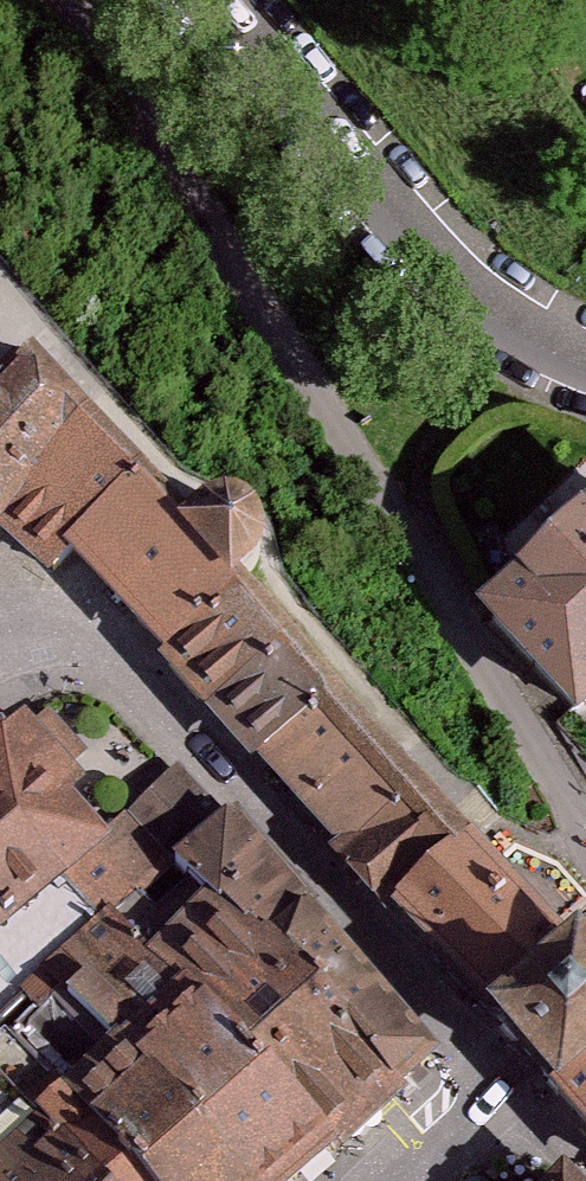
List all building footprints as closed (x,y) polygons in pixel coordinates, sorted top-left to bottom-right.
[(0,403),(0,522),(92,430),(36,369),(0,403)] [(0,522),(0,530),(46,576),(62,560),(140,481),(92,430),(0,522)] [(140,481),(62,560),(163,665),(245,587),(184,523),(140,481)] [(184,523),(245,587),(264,565),(271,537),(255,515),(238,503),(211,504),(184,523)] [(574,729),(585,719),(585,527),(479,622),(574,729)] [(245,587),(163,665),(208,718),(298,643),(245,587)] [(298,643),(208,718),(253,770),(258,766),(342,695),(298,643)] [(342,695),(258,766),(339,855),(417,783),(342,695)] [(0,730),(0,816),(62,887),(78,877),(114,845),(104,834),(71,800),(86,785),(18,713),(0,730)] [(123,926),(233,827),(179,767),(104,834),(114,845),(78,877),(110,912),(123,926)] [(339,855),(331,862),(388,924),(394,920),(474,849),(417,783),(339,855)] [(62,887),(0,816),(0,940),(62,887)] [(188,997),(293,901),(233,827),(123,926),(188,997)] [(474,849),(394,920),(481,1019),(486,1025),(569,955),(562,947),(474,849)] [(188,997),(332,1156),(440,1062),(293,901),(188,997)] [(230,1180),(304,1180),(332,1156),(188,997),(123,926),(110,912),(42,974),(111,1051),(230,1180)] [(486,1025),(517,1062),(525,1071),(558,1110),(585,1087),(585,956),(579,947),(569,955),(486,1025)] [(56,1100),(129,1180),(230,1180),(111,1051),(56,1100)] [(24,1110),(0,1084),(0,1180),(91,1180),(24,1110)] [(558,1110),(585,1141),(585,1087),(558,1110)] [(56,1100),(46,1089),(24,1110),(91,1180),(129,1180),(56,1100)]
